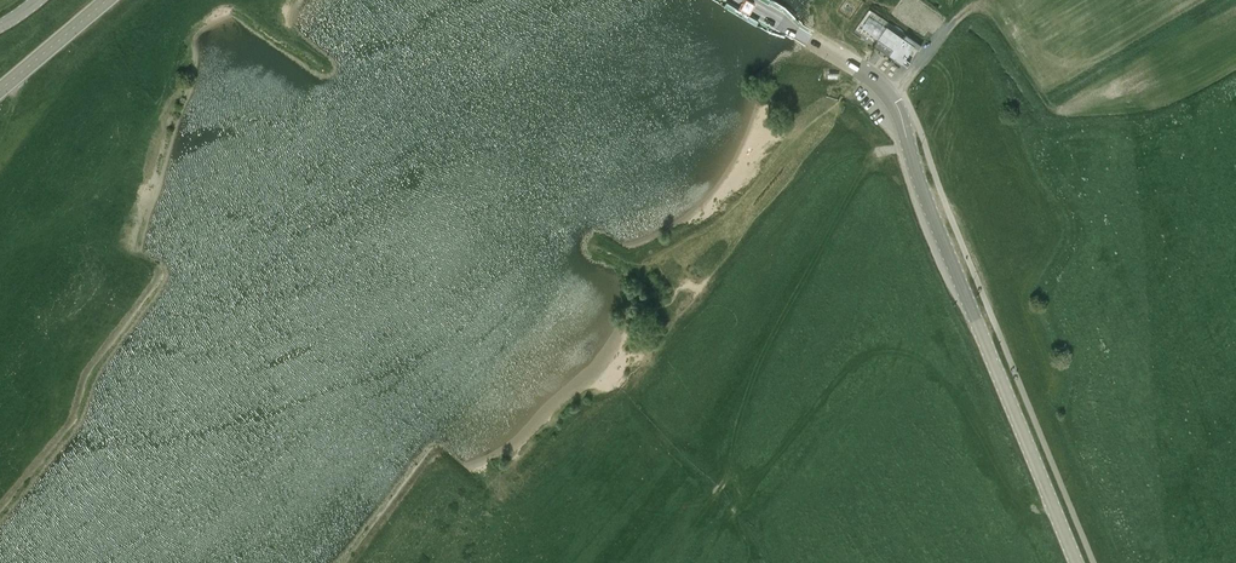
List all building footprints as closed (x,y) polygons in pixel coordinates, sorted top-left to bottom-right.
[(904,37),(887,26),(877,39),(892,50),(889,54),(902,63),(914,46),(919,49),(921,45),(906,35),(904,37)]
